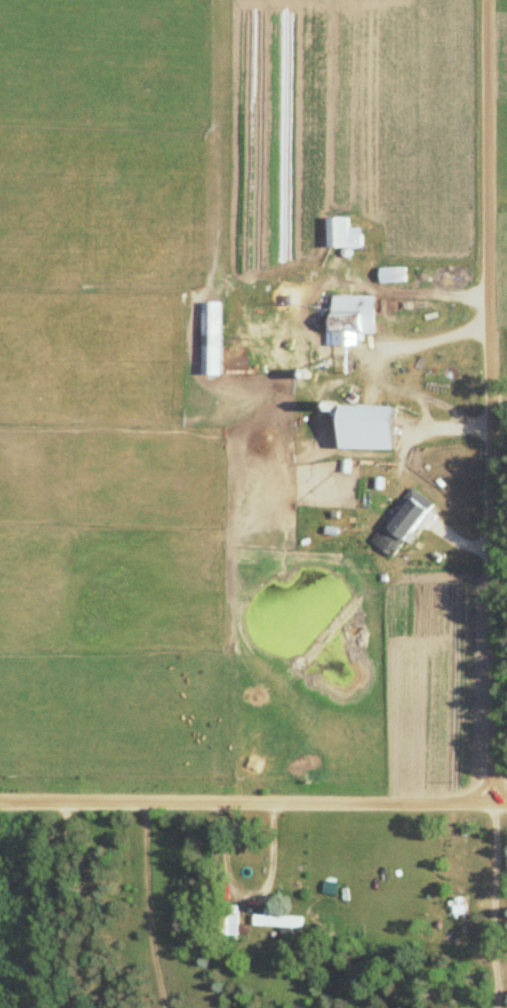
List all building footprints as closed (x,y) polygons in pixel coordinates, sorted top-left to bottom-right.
[(347,248),(346,217),(326,217),(326,248),(347,248)] [(404,267),(378,267),(378,282),(404,282),(404,267)] [(291,295),(291,280),(277,280),(277,295),(291,295)] [(220,376),(220,302),(200,302),(200,376),(220,376)] [(361,333),(361,310),(291,310),(291,370),(315,370),(315,333),(361,333)] [(370,543),(392,557),(429,501),(407,487),(370,543)] [(235,905),(218,905),(218,935),(235,935),(235,905)] [(300,916),(273,915),(273,909),(262,908),(262,915),(251,914),(251,928),(300,928),(300,916)]
